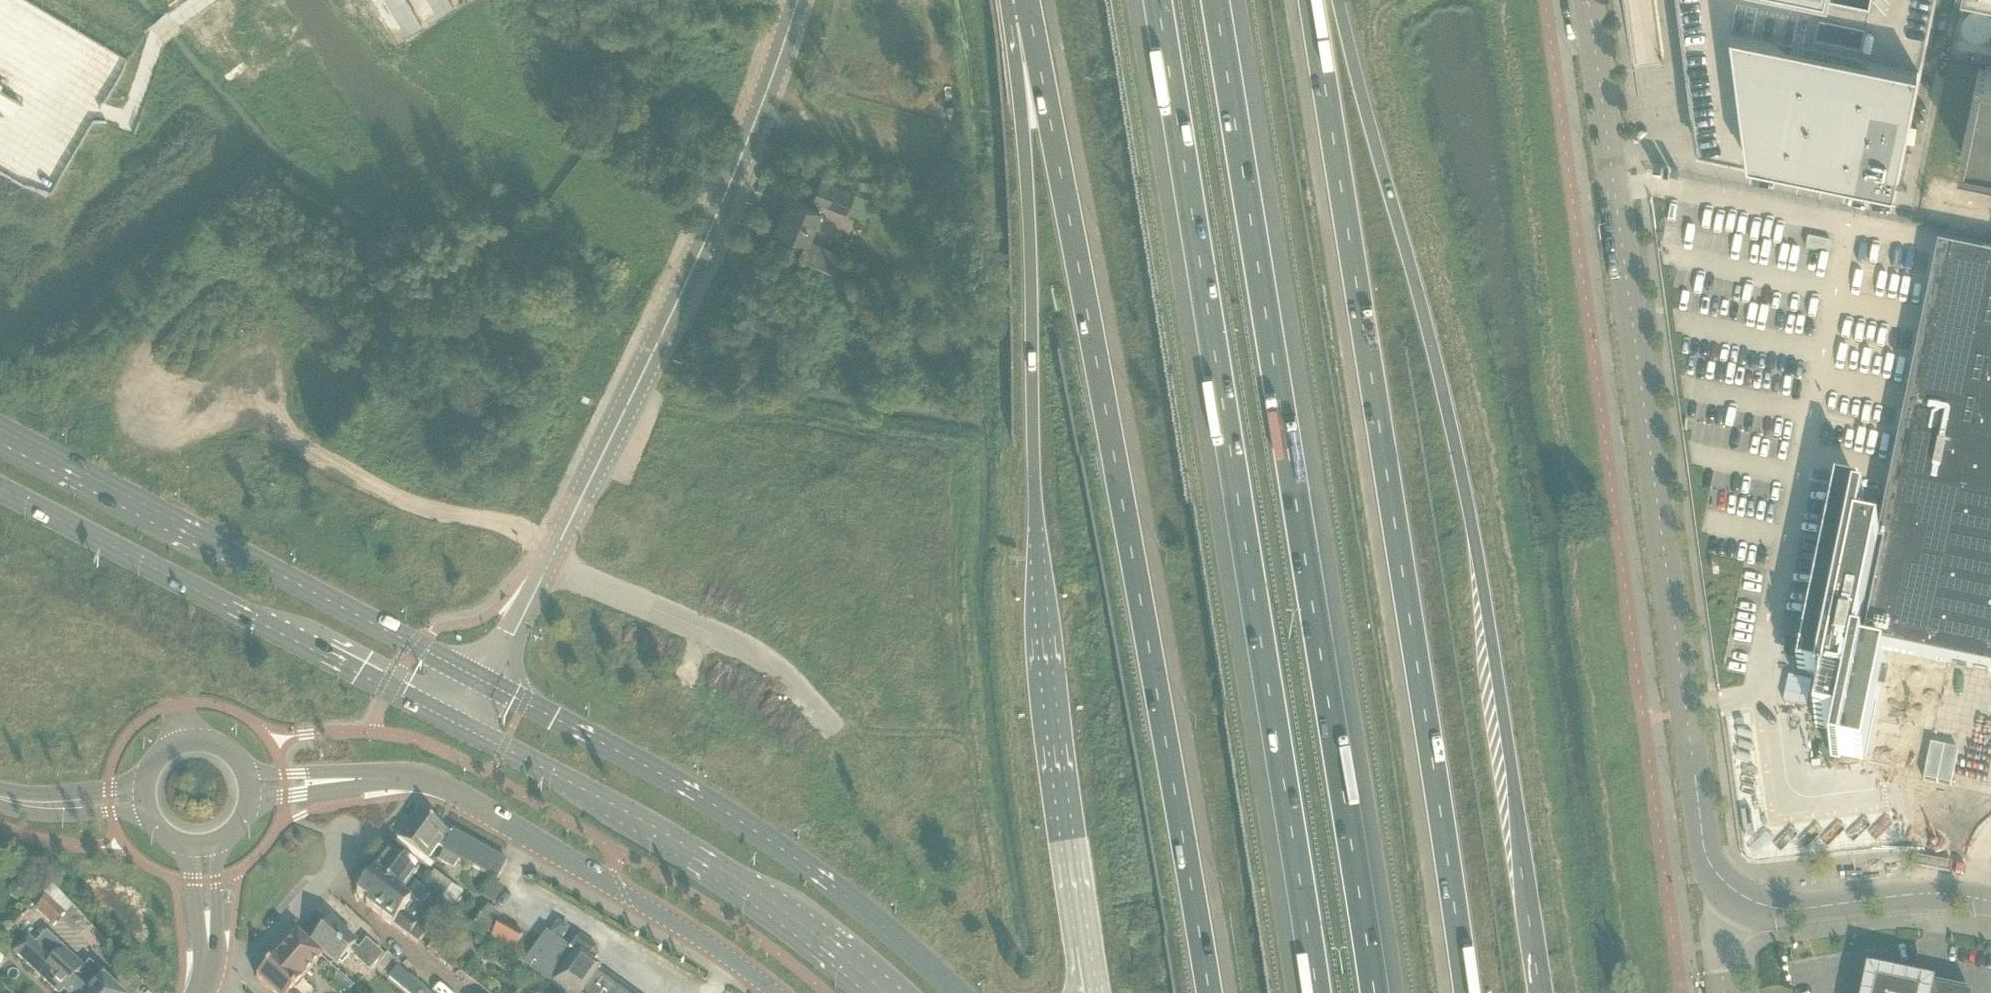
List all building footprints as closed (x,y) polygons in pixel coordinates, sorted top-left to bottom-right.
[(3,0),(0,0),(0,44),(21,11),(3,0)] [(408,0),(389,0),(406,29),(420,21),(408,0)] [(449,0),(430,0),(438,13),(452,5),(449,0)] [(1815,42),(1824,0),(1700,0),(1719,147),(1790,161),(1894,184),(1894,182),(1894,180),(1906,123),(1907,122),(1906,122),(1919,63),(1815,42)] [(1979,65),(1960,155),(1990,161),(1990,68),(1979,65)] [(0,85),(0,160),(38,183),(71,127),(0,85)] [(776,227),(794,234),(806,240),(822,204),(844,213),(853,193),(821,180),(810,205),(789,196),(776,227)] [(1836,731),(1830,760),(1840,762),(1841,755),(1863,759),(1884,658),(1875,656),(1877,648),(1990,672),(1990,262),(1939,251),(1938,253),(1945,254),(1884,546),(1878,545),(1879,539),(1858,535),(1864,507),(1857,505),(1859,491),(1836,486),(1797,672),(1818,676),(1816,687),(1823,689),(1815,727),(1836,731)] [(1893,407),(1897,408),(1901,394),(1872,386),(1866,409),(1891,416),(1893,407)] [(1931,745),(1923,779),(1951,785),(1958,750),(1931,745)] [(1756,819),(1804,829),(1812,789),(1765,779),(1756,819)] [(452,832),(450,835),(417,811),(394,843),(431,870),(435,865),(429,861),(437,846),(444,850),(438,861),(454,870),(460,859),(497,879),(507,862),(452,832)] [(404,857),(400,861),(388,852),(374,871),(422,906),(431,894),(411,880),(419,869),(404,857)] [(374,871),(373,871),(371,874),(370,873),(367,874),(361,881),(361,884),(363,885),(356,894),(367,903),(365,906),(393,926),(417,943),(425,933),(427,935),(429,932),(419,911),(422,906),(374,871)] [(434,871),(426,881),(442,894),(450,884),(434,871)] [(494,904),(505,889),(494,881),(482,896),(494,904)] [(52,927),(65,915),(47,896),(34,909),(52,927)] [(357,945),(346,936),(331,922),(312,944),(337,966),(349,952),(354,956),(352,958),(369,972),(383,956),(366,941),(358,950),(355,948),(357,945)] [(515,950),(522,936),(499,923),(491,937),(515,950)] [(312,946),(297,933),(277,956),(276,955),(256,978),(273,992),(297,992),(293,990),(323,956),(312,946)] [(595,948),(579,936),(571,938),(564,947),(547,933),(523,966),(551,985),(562,992),(631,992),(591,964),(597,956),(595,948)] [(54,942),(46,934),(35,945),(43,953),(85,992),(118,992),(104,979),(106,977),(90,962),(83,969),(63,950),(54,942)] [(35,945),(28,939),(14,953),(56,992),(62,992),(63,992),(64,992),(85,992),(43,953),(35,945)] [(388,977),(408,992),(427,992),(397,967),(388,977)] [(1868,992),(1943,992),(1871,978),(1868,992)]
